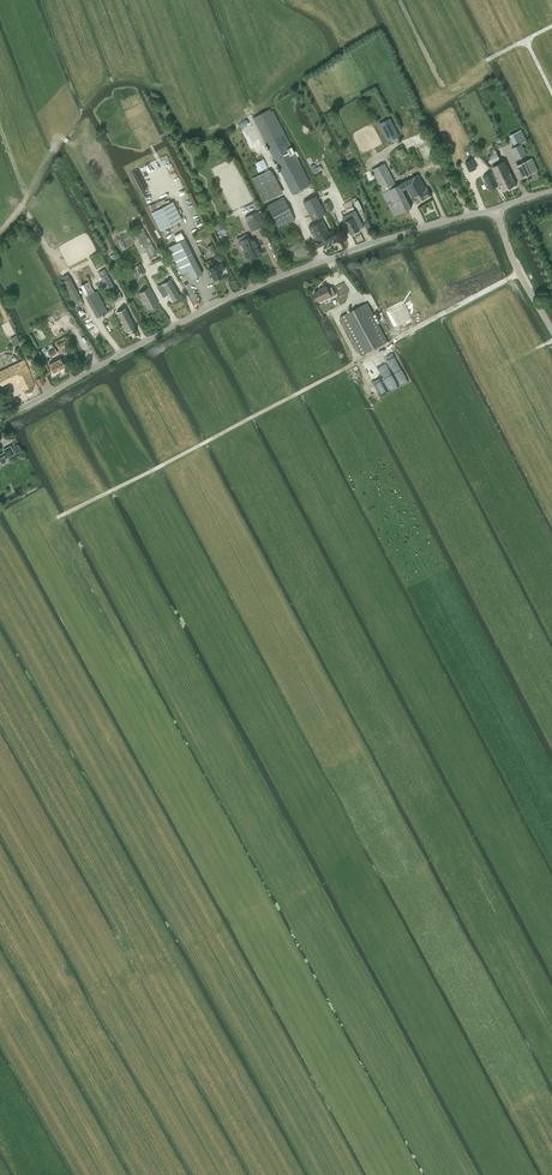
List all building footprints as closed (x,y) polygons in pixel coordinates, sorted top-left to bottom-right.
[(253,118),(292,193),(309,185),(269,109),(253,118)] [(388,141),(400,136),(391,118),(380,123),(388,141)] [(515,133),(510,135),(513,142),(515,146),(527,141),(521,129),(515,133)] [(517,159),(527,154),(522,143),(512,148),(517,159)] [(491,164),(500,159),(494,148),(489,150),(491,155),(487,157),(491,164)] [(523,177),(538,170),(533,158),(517,166),(523,177)] [(472,159),(465,163),(470,171),(476,168),(472,159)] [(505,161),(492,167),(503,190),(512,186),(512,188),(516,186),(516,184),(505,161)] [(385,163),(373,170),(383,190),(382,190),(394,216),(412,207),(403,190),(401,183),(397,185),(385,163)] [(492,172),(483,176),(487,183),(485,184),(488,188),(489,188),(490,189),(498,185),(492,172)] [(401,183),(403,190),(408,188),(416,203),(425,198),(420,190),(422,189),(419,184),(420,184),(419,182),(422,181),(419,175),(401,183)] [(420,190),(425,198),(431,195),(427,187),(426,188),(422,181),(419,182),(420,184),(419,184),(422,189),(420,190)] [(325,214),(316,195),(303,202),(312,220),(325,214)] [(279,228),(295,219),(284,197),(267,205),(279,228)] [(182,219),(173,201),(151,212),(160,230),(182,219)] [(333,209),(329,201),(324,204),(328,211),(333,209)] [(356,210),(342,217),(344,221),(351,235),(360,230),(360,229),(364,227),(356,210)] [(251,231),(264,225),(258,211),(245,217),(251,231)] [(328,233),(321,219),(309,226),(319,246),(336,237),(333,230),(328,233)] [(214,225),(218,232),(224,229),(221,222),(214,225)] [(247,234),(237,238),(239,241),(240,245),(241,244),(244,251),(243,251),(247,260),(261,254),(254,238),(250,240),(247,234)] [(157,252),(148,236),(141,240),(149,256),(157,252)] [(202,273),(198,265),(185,239),(169,247),(182,273),(188,270),(192,279),(202,273)] [(216,251),(212,244),(207,246),(211,253),(216,251)] [(217,265),(208,269),(214,279),(221,275),(219,271),(225,269),(223,263),(217,266),(217,265)] [(145,272),(140,264),(135,267),(139,275),(145,272)] [(107,273),(101,276),(109,291),(115,288),(114,286),(107,273)] [(82,299),(70,277),(61,282),(73,303),(82,299)] [(173,284),(160,291),(163,296),(169,293),(173,300),(180,296),(173,284)] [(319,302),(335,294),(332,287),(328,288),(326,285),(321,288),(322,289),(315,292),(319,302)] [(148,309),(158,303),(149,287),(139,293),(148,309)] [(98,317),(108,312),(97,291),(87,296),(98,317)] [(115,302),(122,298),(120,294),(113,298),(115,302)] [(60,319),(69,314),(59,297),(51,301),(54,307),(50,309),(53,314),(56,312),(60,319)] [(106,297),(103,298),(108,309),(112,307),(106,297)] [(361,355),(388,341),(367,303),(341,316),(361,355)] [(117,312),(127,331),(135,327),(125,308),(117,312)] [(39,328),(36,330),(41,339),(44,337),(39,328)] [(20,343),(16,335),(10,338),(14,346),(20,343)] [(54,372),(64,366),(60,358),(49,364),(54,372)] [(34,385),(24,360),(0,371),(0,379),(2,383),(15,377),(16,378),(18,383),(22,390),(34,385)] [(0,461),(1,463),(6,461),(4,459),(14,453),(10,446),(3,450),(5,452),(0,454),(0,461)]
